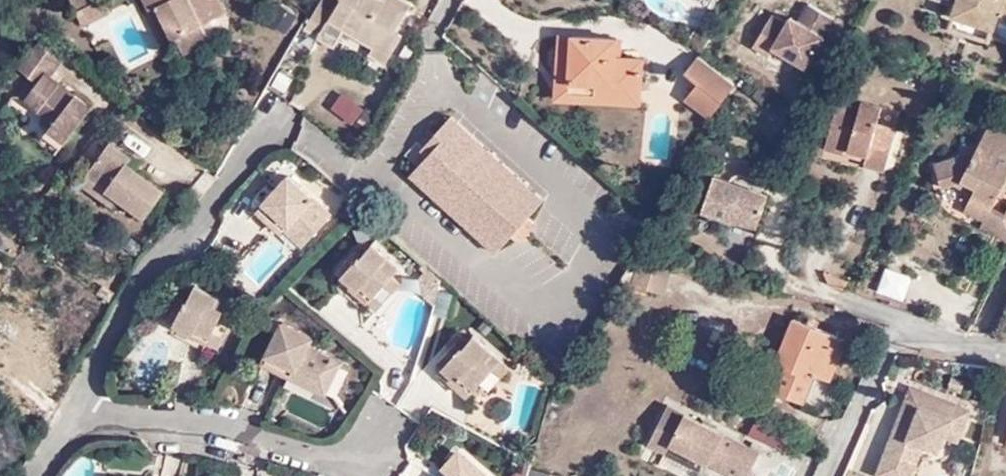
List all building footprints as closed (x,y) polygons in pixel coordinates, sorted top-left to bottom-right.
[(76,7),(85,25),(109,10),(104,0),(92,0),(76,7)] [(174,38),(226,10),(221,0),(147,0),(157,21),(163,19),(174,38)] [(332,17),(318,8),(312,18),(307,27),(336,44),(344,30),(377,46),(373,55),(387,66),(406,38),(396,33),(412,8),(401,0),(387,0),(386,1),(385,0),(343,0),(332,17)] [(958,14),(999,26),(1003,18),(1005,19),(1005,0),(963,0),(958,14)] [(270,21),(287,29),(295,10),(279,2),(270,21)] [(826,39),(837,20),(809,3),(798,21),(791,17),(788,23),(775,15),(753,48),(772,60),(774,56),(810,76),(830,41),(826,39)] [(168,41),(174,38),(163,19),(157,21),(168,41)] [(615,62),(617,43),(563,36),(558,76),(570,77),(569,92),(596,97),(597,87),(642,91),(645,65),(623,64),(615,62)] [(624,44),(617,43),(615,62),(623,64),(624,44)] [(91,110),(82,103),(75,110),(63,99),(69,93),(57,84),(69,67),(43,47),(24,72),(44,86),(31,106),(61,126),(50,140),(67,152),(89,121),(91,110)] [(697,56),(693,62),(732,88),(736,84),(697,56)] [(732,88),(693,62),(687,71),(698,79),(685,98),(712,116),(732,88)] [(679,68),(668,86),(682,94),(693,77),(679,68)] [(570,77),(558,76),(555,101),(640,110),(642,91),(597,87),(596,97),(569,92),(570,77)] [(329,111),(352,121),(361,101),(337,91),(329,111)] [(75,110),(82,103),(69,93),(63,99),(75,110)] [(878,126),(882,108),(844,100),(829,153),(851,157),(853,152),(870,156),(868,166),(888,170),(899,131),(878,126)] [(904,114),(882,108),(878,126),(899,131),(904,114)] [(498,256),(544,205),(454,118),(424,150),(431,157),(415,177),(498,256)] [(979,215),(985,201),(994,184),(1005,190),(1005,173),(1005,172),(1005,134),(985,123),(974,145),(974,156),(963,155),(936,162),(941,184),(957,180),(972,189),(962,206),(979,215)] [(135,174),(141,166),(119,149),(94,183),(125,207),(149,225),(168,202),(142,179),(135,174)] [(149,171),(141,166),(135,174),(142,179),(149,171)] [(296,225),(313,242),(333,220),(293,180),(269,204),(281,219),(289,230),(296,225)] [(754,233),(765,200),(710,181),(699,215),(754,233)] [(125,207),(94,183),(86,191),(116,215),(125,207)] [(975,222),(992,231),(1002,208),(985,201),(979,215),(975,222)] [(1005,238),(1005,203),(1004,202),(1002,208),(992,231),(1005,238)] [(281,219),(269,204),(262,212),(272,225),(281,219)] [(281,236),(289,230),(281,219),(272,225),(281,236)] [(308,249),(313,242),(296,225),(289,230),(308,249)] [(678,259),(638,245),(620,276),(665,290),(678,259)] [(386,278),(394,268),(378,253),(364,266),(356,260),(342,276),(356,292),(354,295),(381,318),(402,295),(393,286),(386,278)] [(256,281),(270,271),(261,258),(247,268),(256,281)] [(883,262),(875,287),(903,296),(911,271),(883,262)] [(403,277),(394,268),(386,278),(393,286),(403,277)] [(825,271),(822,282),(844,286),(846,275),(825,271)] [(445,291),(433,279),(423,288),(428,309),(437,316),(445,291)] [(219,309),(224,298),(202,288),(193,303),(185,299),(172,320),(181,323),(205,336),(203,340),(221,349),(226,341),(218,336),(224,323),(234,327),(239,319),(228,314),(219,309)] [(233,302),(224,298),(219,309),(228,314),(233,302)] [(842,345),(792,320),(759,386),(795,403),(809,374),(824,384),(842,345)] [(205,336),(181,323),(178,329),(203,340),(205,336)] [(325,384),(337,364),(313,351),(317,341),(290,327),(273,357),(325,384)] [(456,355),(464,363),(472,355),(464,347),(456,355)] [(477,349),(472,355),(464,363),(456,355),(439,371),(475,404),(480,400),(489,408),(513,382),(477,349)] [(345,368),(337,364),(325,384),(273,357),(269,367),(328,398),(345,368)] [(917,405),(922,395),(910,390),(906,401),(917,405)] [(922,395),(917,405),(906,401),(887,452),(911,461),(904,475),(905,475),(912,475),(924,448),(927,441),(937,436),(945,439),(959,444),(970,414),(922,395)] [(667,414),(646,452),(665,462),(670,453),(715,475),(751,475),(759,460),(667,414)] [(748,433),(785,445),(790,428),(753,416),(748,433)] [(943,447),(945,439),(937,436),(927,441),(924,448),(931,453),(943,447)] [(887,452),(878,475),(905,475),(904,475),(911,461),(887,452)] [(469,461),(464,456),(447,475),(448,475),(457,475),(469,461)] [(469,461),(457,475),(484,475),(469,461)] [(527,475),(561,475),(562,472),(530,464),(527,475)]
